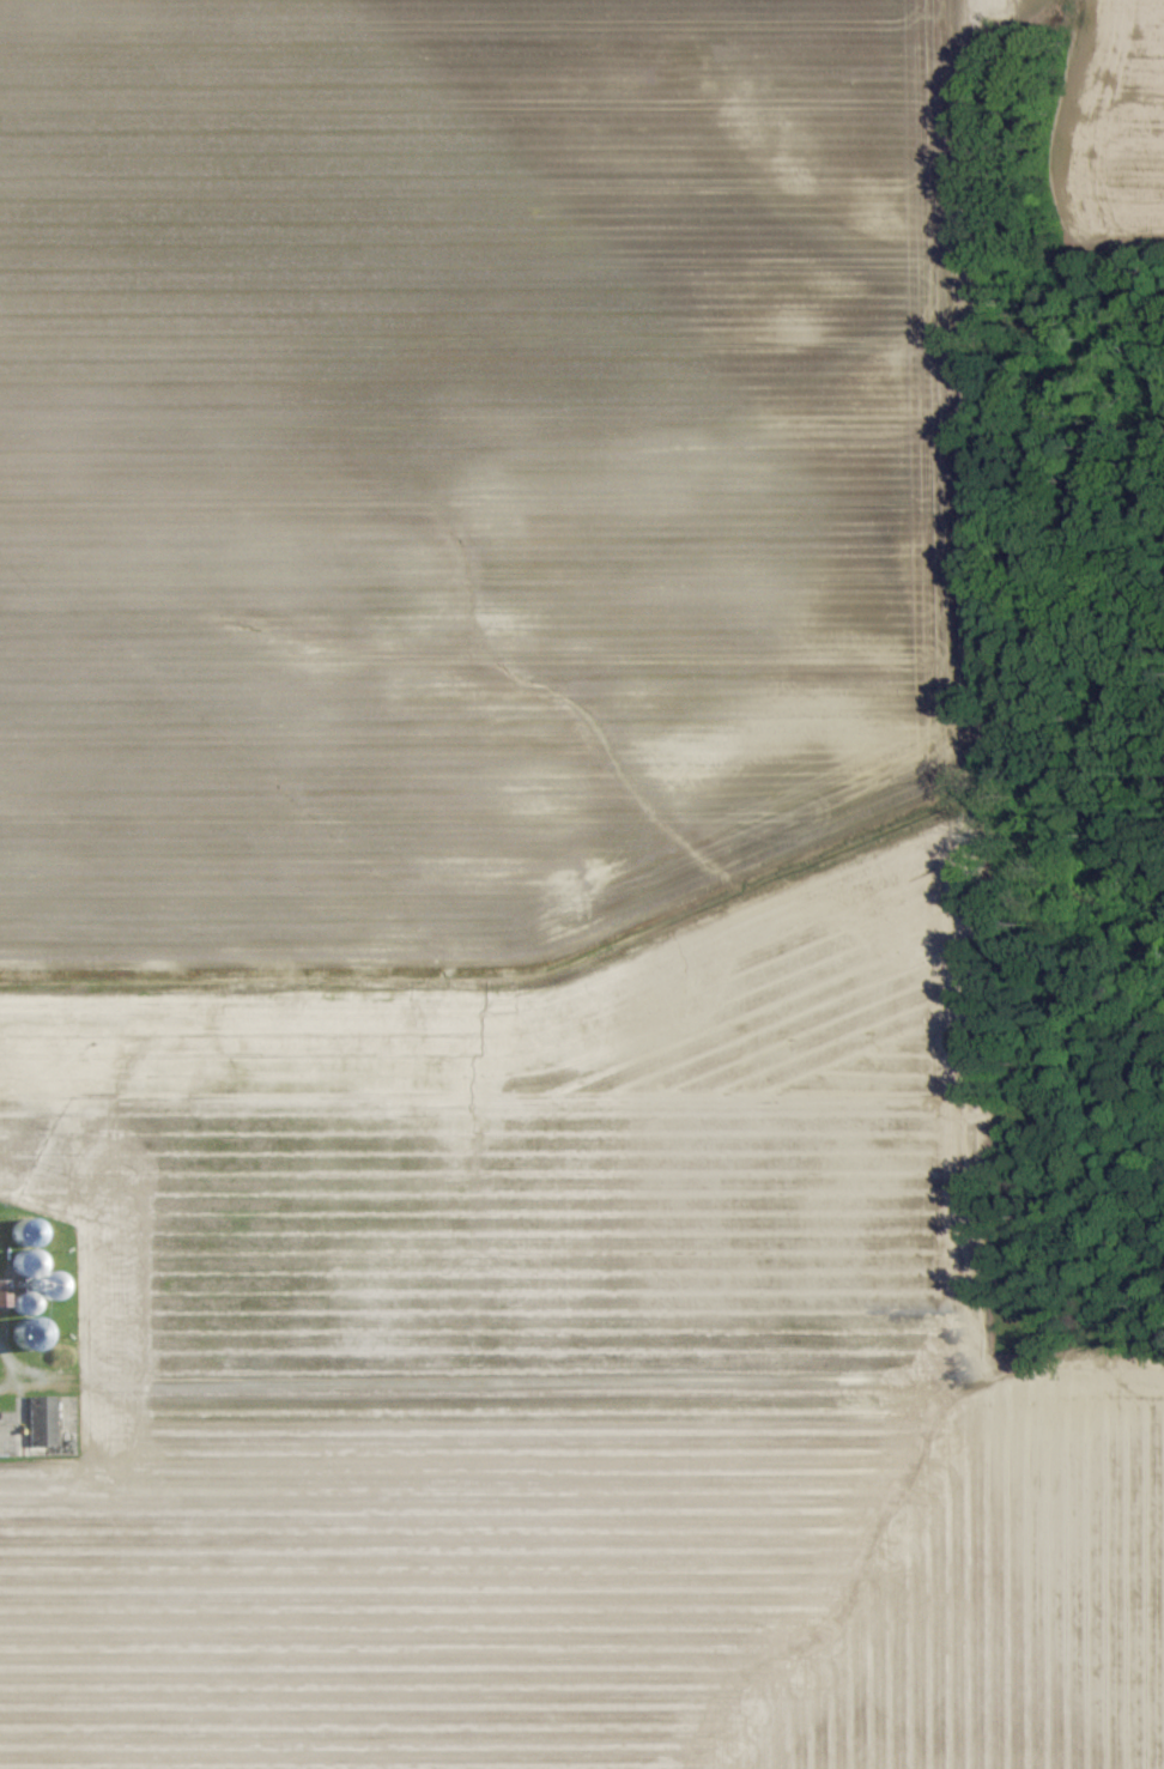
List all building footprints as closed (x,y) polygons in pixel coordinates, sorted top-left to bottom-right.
[(7,1332),(7,1352),(71,1352),(71,1332),(7,1332)] [(50,1445),(51,1396),(24,1395),(23,1445),(50,1445)]
